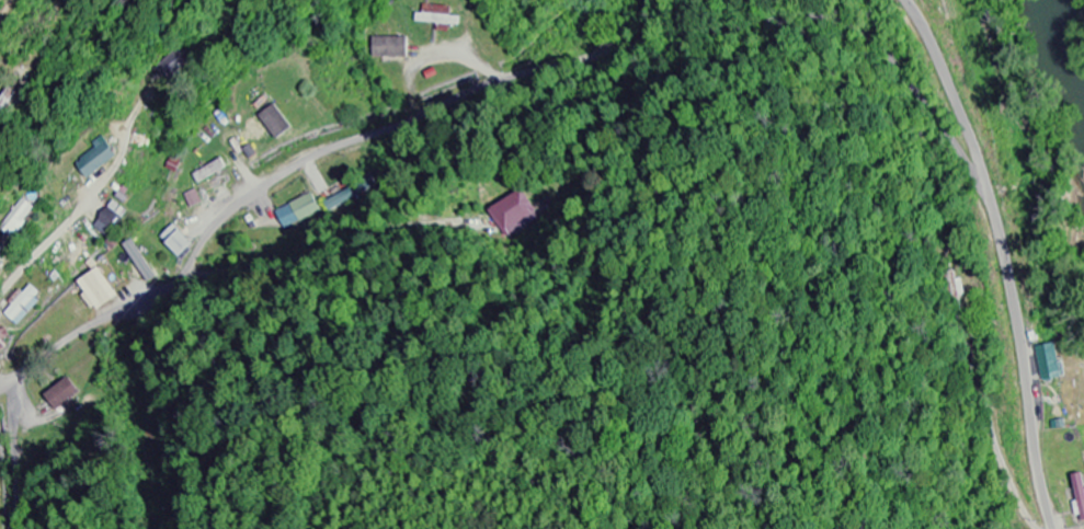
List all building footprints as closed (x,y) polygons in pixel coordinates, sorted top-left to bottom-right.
[(443,25),(442,30),(454,31),(455,26),(465,27),(465,18),(455,17),(456,8),(427,6),(426,15),(420,14),(419,24),(443,25)] [(376,58),(413,59),(414,39),(376,38),(376,58)] [(24,97),(8,87),(0,99),(0,135),(24,97)] [(297,131),(281,105),(264,116),(280,142),(297,131)] [(99,151),(80,162),(89,179),(122,161),(108,136),(95,143),(99,151)] [(168,172),(181,175),(185,161),(173,157),(168,172)] [(201,183),(231,171),(227,161),(197,173),(201,183)] [(221,203),(235,197),(229,185),(216,192),(221,203)] [(489,210),(506,239),(541,219),(524,190),(489,210)] [(286,229),(324,210),(315,193),(278,213),(286,229)] [(39,209),(26,199),(7,225),(20,234),(39,209)] [(98,230),(115,239),(131,211),(114,202),(98,230)] [(198,247),(179,224),(163,238),(181,260),(198,247)] [(148,285),(159,280),(138,240),(128,246),(148,285)] [(86,296),(96,313),(122,298),(104,269),(82,282),(89,295),(86,296)] [(21,327),(47,297),(35,286),(8,316),(21,327)] [(3,352),(14,345),(6,330),(0,333),(0,347),(3,352)] [(1065,381),(1061,346),(1040,348),(1044,383),(1065,381)] [(80,396),(68,381),(47,397),(59,413),(80,396)]
